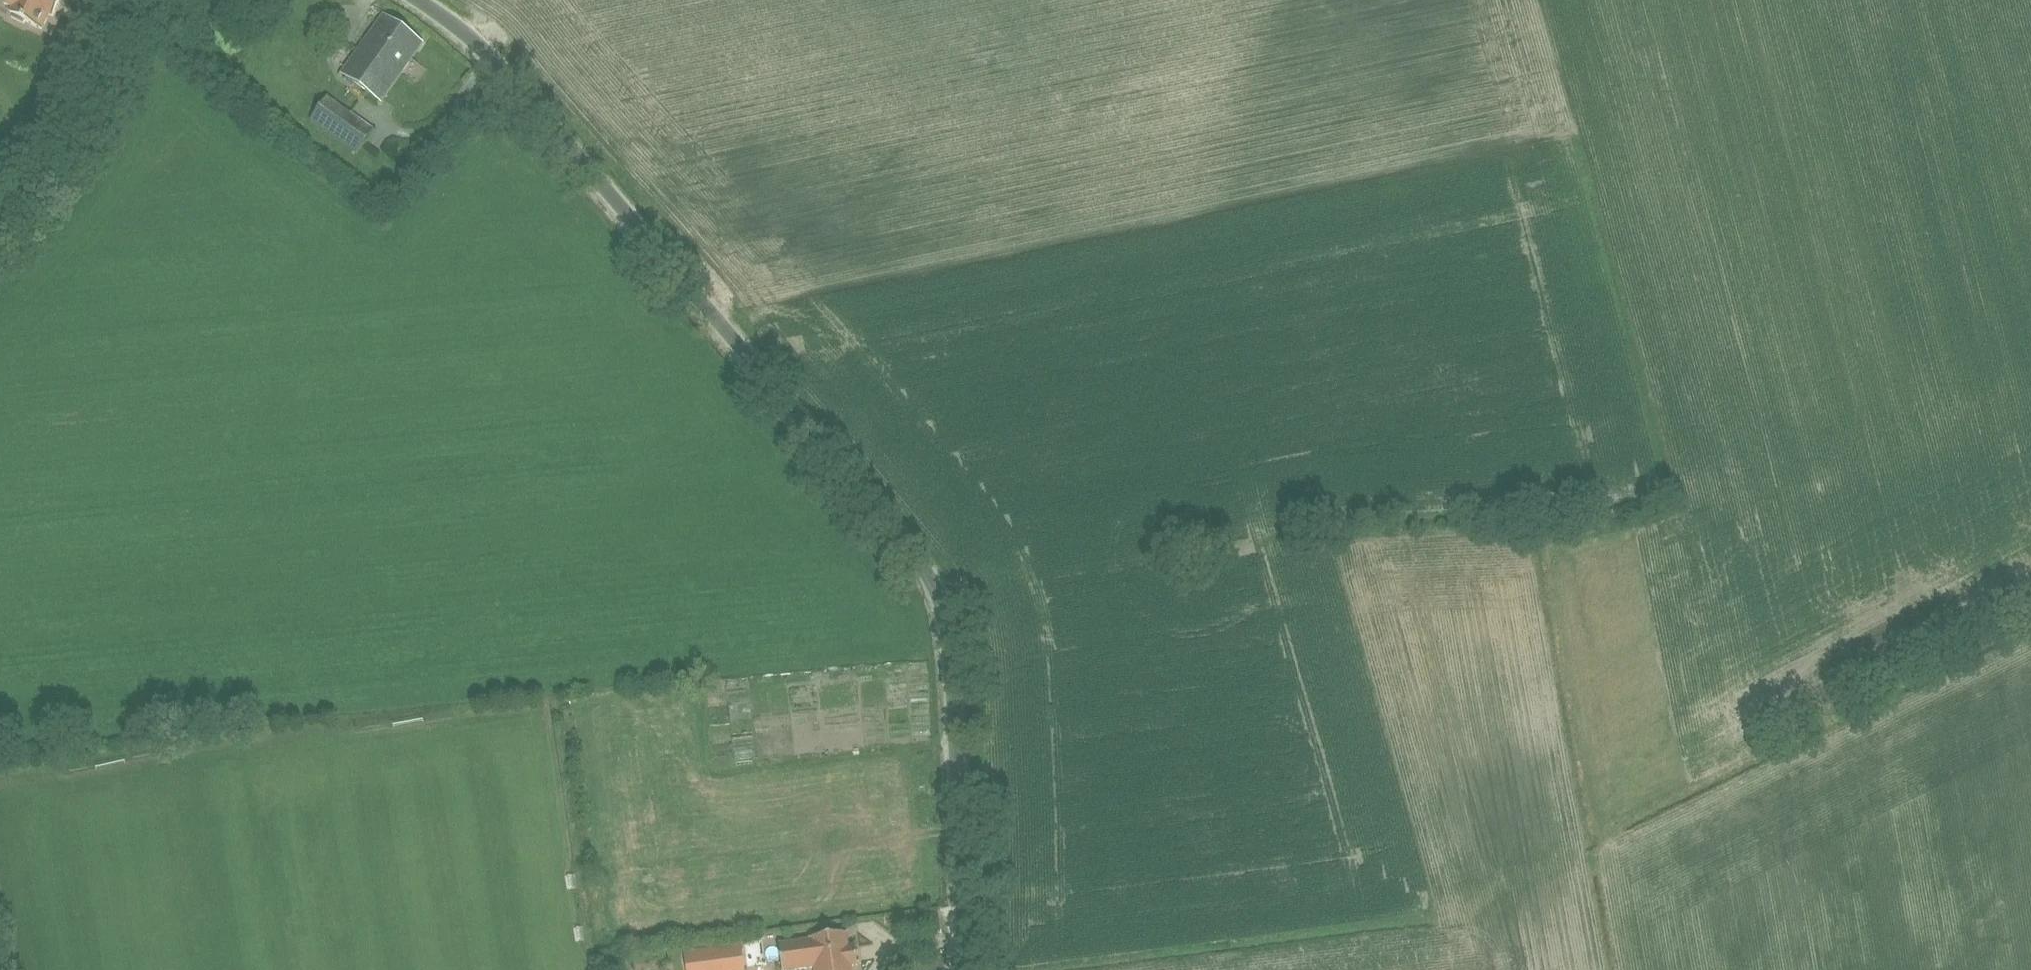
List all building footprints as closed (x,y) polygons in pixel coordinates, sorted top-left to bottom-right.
[(5,4),(13,9),(11,14),(13,15),(12,17),(24,24),(25,21),(42,30),(50,15),(53,17),(62,0),(7,0),(5,4)] [(423,44),(383,16),(341,74),(381,102),(423,44)] [(357,155),(374,130),(326,97),(309,122),(357,155)] [(807,941),(779,944),(783,969),(799,969),(814,968),(815,969),(852,969),(852,966),(858,965),(855,945),(849,946),(847,933),(810,938),(810,940),(807,941)] [(742,952),(741,946),(740,946),(717,949),(685,954),(688,969),(744,969),(742,952)]
